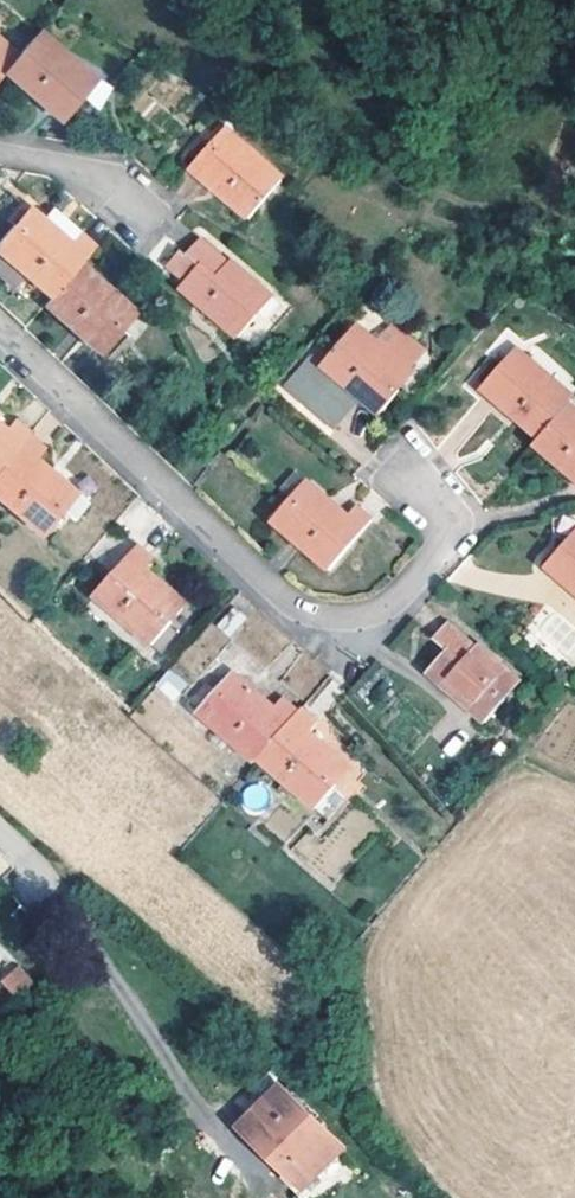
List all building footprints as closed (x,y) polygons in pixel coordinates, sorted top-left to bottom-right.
[(21,70),(9,84),(68,135),(89,112),(104,122),(117,101),(96,88),(73,68),(70,71),(41,46),(21,70)] [(9,84),(21,70),(0,53),(0,94),(9,84)] [(260,158),(236,138),(221,155),(215,155),(197,175),(250,221),(283,183),(259,164),(260,158)] [(58,302),(83,272),(101,251),(59,215),(50,226),(41,218),(26,234),(20,230),(1,251),(5,255),(33,279),(58,302)] [(256,283),(208,242),(194,258),(189,253),(176,268),(195,284),(189,291),(242,338),(260,314),(257,309),(272,290),(261,280),(256,283)] [(5,255),(0,260),(0,276),(19,293),(33,279),(5,255)] [(115,301),(83,272),(58,302),(50,310),(106,359),(129,334),(123,328),(137,313),(120,298),(115,301)] [(386,354),(362,332),(331,367),(316,354),(286,387),(335,431),(364,399),(383,416),(405,392),(400,387),(415,371),(390,350),(386,354)] [(573,401),(574,398),(574,391),(552,370),(553,367),(532,348),(514,367),(508,364),(492,384),(545,432),(573,401)] [(545,432),(542,436),(574,465),(574,403),(573,401),(545,432)] [(23,441),(27,436),(13,424),(1,437),(0,436),(0,468),(23,441)] [(0,468),(0,507),(40,542),(59,520),(68,527),(84,509),(54,482),(50,486),(28,467),(38,454),(23,441),(0,468)] [(302,473),(287,491),(294,498),(274,521),(332,573),(374,520),(359,507),(348,518),(329,501),(330,498),(302,473)] [(573,538),(566,533),(546,556),(574,581),(574,535),(573,538)] [(151,554),(135,541),(91,591),(147,640),(167,618),(162,613),(178,594),(164,581),(161,585),(140,566),(151,554)] [(574,668),(574,623),(545,601),(522,634),(574,670),(574,668)] [(493,659),(444,616),(429,633),(442,644),(425,666),(482,715),(502,692),(495,686),(510,667),(497,656),(493,659)] [(250,753),(255,748),(291,705),(275,690),(266,700),(244,682),(245,679),(233,666),(218,684),(214,680),(193,705),(250,753)] [(177,700),(188,681),(167,669),(156,688),(177,700)] [(317,713),(345,693),(333,677),(305,698),(317,713)] [(296,700),(291,705),(255,748),(311,798),(329,777),(323,772),(338,753),(326,743),(324,747),(299,725),(309,711),(296,700)] [(33,985),(17,967),(2,982),(17,999),(33,985)] [(285,1073),(283,1075),(327,1121),(347,1141),(352,1137),(285,1073)] [(327,1121),(283,1075),(245,1117),(311,1178),(347,1141),(327,1121)]
